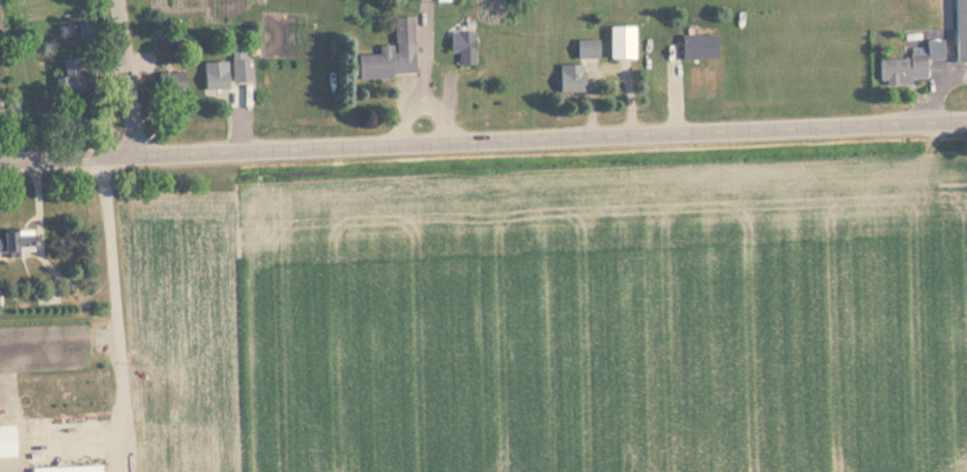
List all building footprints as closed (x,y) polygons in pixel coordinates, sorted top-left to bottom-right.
[(966,62),(966,0),(954,0),(955,62),(966,62)] [(413,16),(393,17),(394,45),(378,45),(378,54),(357,55),(357,78),(415,76),(413,16)] [(633,27),(609,27),(609,58),(633,58),(633,27)] [(451,51),(466,51),(466,32),(451,32),(451,51)] [(715,59),(715,35),(680,35),(680,59),(715,59)] [(598,39),(577,39),(577,58),(598,58),(598,39)] [(879,57),(879,84),(912,84),(912,78),(925,78),(925,58),(943,58),(943,40),(924,40),(924,46),(910,46),(910,57),(879,57)] [(81,89),(78,57),(59,59),(62,91),(81,89)] [(251,81),(251,60),(231,60),(231,81),(251,81)] [(226,61),(203,62),(203,90),(227,89),(226,61)] [(559,65),(559,93),(584,93),(584,65),(559,65)] [(169,74),(169,90),(180,89),(179,74),(169,74)] [(1,239),(0,239),(0,252),(32,251),(32,230),(0,231),(1,239)] [(17,454),(0,454),(0,423),(16,423),(17,454)]
